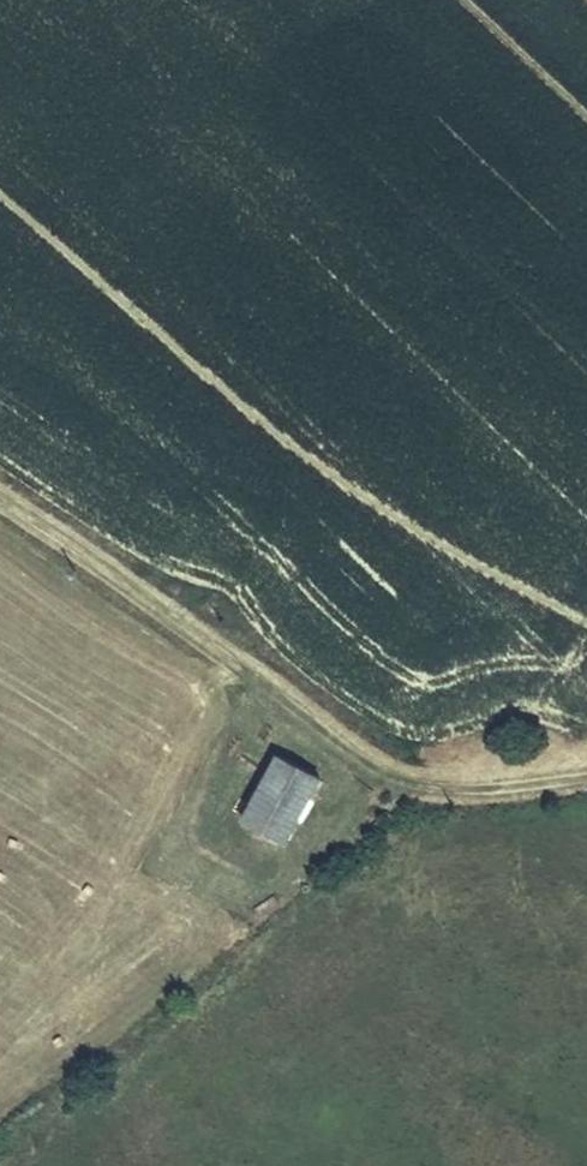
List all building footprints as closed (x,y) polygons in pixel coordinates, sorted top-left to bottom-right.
[(238,718),(212,772),(260,797),(287,744),(238,718)] [(260,797),(212,772),(205,786),(253,811),(260,797)]
